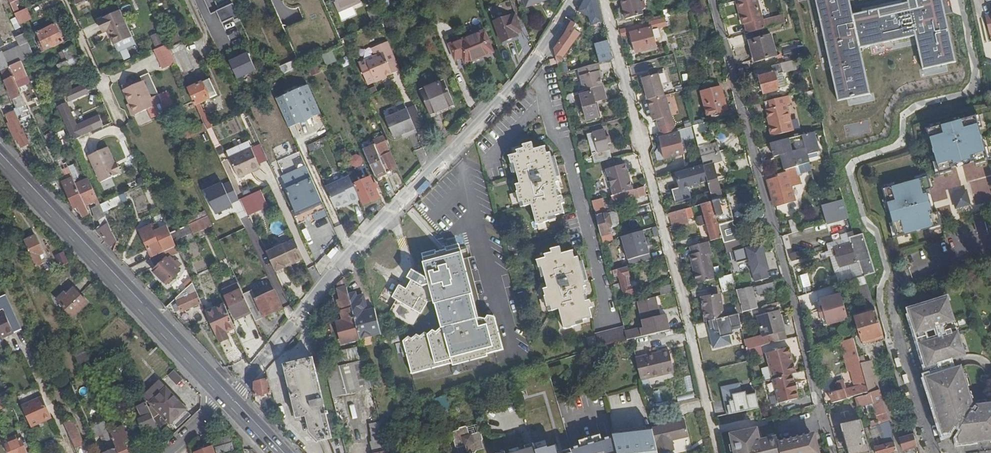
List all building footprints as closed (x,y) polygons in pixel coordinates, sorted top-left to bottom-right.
[(337,11),(359,1),(359,0),(332,0),(337,11)] [(489,5),(502,43),(523,35),(512,0),(503,0),(489,5)] [(581,5),(578,10),(586,15),(588,10),(589,11),(592,23),(604,20),(598,0),(583,0),(581,5)] [(623,16),(640,12),(637,0),(619,0),(623,16)] [(746,30),(764,26),(756,0),(735,0),(742,22),(743,22),(746,30)] [(832,99),(867,92),(857,46),(915,34),(922,66),(952,60),(939,0),(905,0),(905,2),(849,14),(846,0),(810,0),(832,99)] [(240,20),(233,3),(227,5),(233,17),(235,22),(240,20)] [(233,17),(227,5),(216,11),(221,23),(233,17)] [(369,10),(375,23),(382,20),(376,7),(369,10)] [(25,8),(14,12),(16,16),(19,23),(29,18),(25,8)] [(133,39),(121,12),(99,22),(104,34),(109,32),(115,47),(133,39)] [(19,23),(16,16),(10,18),(15,28),(20,25),(19,23)] [(662,24),(660,16),(619,27),(621,34),(630,32),(634,50),(655,44),(652,27),(662,24)] [(392,28),(388,18),(382,20),(387,30),(392,28)] [(576,24),(572,21),(571,23),(563,38),(554,50),(558,64),(571,46),(581,33),(574,28),(576,24)] [(39,43),(43,51),(63,42),(55,26),(38,33),(42,42),(39,43)] [(163,42),(158,31),(150,35),(154,46),(163,42)] [(22,60),(33,55),(27,40),(24,33),(16,36),(20,45),(3,53),(9,66),(22,60)] [(770,33),(749,39),(754,58),(775,52),(770,33)] [(495,54),(487,36),(454,50),(460,62),(466,60),(469,65),(495,54)] [(402,65),(390,37),(373,45),(377,53),(368,57),(361,61),(371,81),(378,78),(385,75),(385,73),(402,65)] [(581,53),(585,67),(600,62),(614,59),(609,39),(595,43),(597,48),(581,53)] [(194,68),(181,42),(169,47),(181,74),(194,68)] [(803,44),(791,47),(794,57),(805,54),(803,44)] [(782,50),(784,60),(794,57),(791,47),(791,45),(788,45),(788,49),(782,50)] [(57,65),(59,70),(79,61),(72,47),(62,52),(65,58),(66,61),(57,65)] [(0,52),(0,70),(9,66),(3,53),(2,51),(0,52)] [(248,53),(229,61),(236,78),(255,70),(248,53)] [(330,53),(323,56),(326,64),(333,61),(330,53)] [(351,64),(347,55),(340,59),(344,67),(351,64)] [(796,66),(794,57),(784,60),(754,67),(756,76),(759,74),(763,92),(780,88),(776,71),(796,66)] [(297,59),(279,67),(282,74),(300,66),(297,59)] [(16,80),(28,75),(22,60),(9,66),(11,71),(14,76),(16,80)] [(602,72),(600,62),(585,67),(580,68),(586,91),(591,90),(603,86),(604,86),(602,79),(600,72),(602,72)] [(45,64),(39,67),(42,74),(48,71),(45,64)] [(11,71),(9,66),(0,70),(0,76),(11,71)] [(200,83),(194,68),(181,74),(188,89),(200,83)] [(642,74),(647,96),(660,93),(663,92),(658,70),(642,74)] [(162,105),(163,105),(149,75),(141,79),(144,83),(131,89),(124,92),(130,106),(128,107),(133,118),(149,111),(162,105)] [(16,97),(22,94),(16,80),(14,76),(7,78),(16,97)] [(200,83),(188,89),(195,103),(216,93),(209,79),(200,83)] [(448,79),(423,89),(434,113),(458,103),(448,79)] [(52,82),(47,84),(53,98),(58,95),(52,82)] [(720,83),(701,89),(707,113),(727,107),(720,83)] [(308,84),(276,99),(290,128),(321,114),(308,84)] [(72,101),(91,93),(88,85),(68,93),(72,101)] [(607,99),(603,86),(591,90),(592,92),(582,95),(583,98),(579,99),(584,115),(587,114),(589,120),(600,118),(595,102),(607,99)] [(665,113),(660,93),(647,96),(642,97),(648,117),(651,117),(665,113)] [(768,123),(771,133),(792,129),(786,104),(789,103),(787,94),(763,100),(769,122),(768,123)] [(411,131),(419,128),(414,117),(408,103),(400,106),(401,109),(388,115),(396,134),(404,130),(410,128),(411,131)] [(68,104),(62,106),(72,129),(78,126),(68,104)] [(162,105),(149,111),(152,119),(166,113),(162,105)] [(204,108),(198,111),(204,124),(206,128),(212,125),(204,108)] [(23,149),(32,145),(17,113),(8,117),(23,149)] [(667,121),(665,113),(651,117),(653,124),(667,121)] [(36,123),(32,115),(23,119),(27,127),(36,123)] [(972,157),(973,162),(986,158),(985,153),(973,115),(925,129),(938,173),(951,169),(949,165),(972,157)] [(97,121),(85,126),(88,133),(100,127),(97,121)] [(653,124),(655,133),(669,130),(667,121),(653,124)] [(710,142),(705,121),(692,124),(700,154),(718,150),(719,149),(716,140),(710,142)] [(195,126),(176,134),(180,142),(185,139),(207,130),(206,128),(204,124),(200,126),(200,127),(197,129),(195,126)] [(211,127),(207,130),(212,140),(218,154),(224,152),(219,142),(218,142),(211,127)] [(678,130),(670,132),(672,140),(680,138),(678,130)] [(588,135),(595,163),(612,158),(604,131),(588,135)] [(781,156),(784,167),(810,160),(808,152),(816,150),(811,131),(801,134),(804,145),(792,148),(789,136),(771,140),(774,153),(783,151),(785,154),(781,156)] [(670,132),(658,135),(663,156),(675,153),(672,140),(670,132)] [(51,133),(46,136),(50,146),(56,144),(51,133)] [(383,135),(372,140),(374,144),(385,171),(397,165),(383,135)] [(680,138),(672,140),(675,153),(683,151),(680,138)] [(251,146),(248,140),(226,150),(229,156),(251,146)] [(512,161),(515,161),(520,181),(517,181),(519,188),(517,189),(520,198),(525,197),(526,203),(533,201),(539,222),(550,219),(549,215),(565,211),(563,202),(566,201),(563,193),(559,194),(557,187),(559,187),(557,180),(560,179),(552,150),(548,151),(546,144),(535,147),(532,140),(524,142),(524,145),(517,148),(518,150),(510,153),(512,161)] [(374,144),(363,149),(365,155),(374,176),(385,171),(374,144)] [(108,146),(89,153),(101,181),(122,172),(119,164),(116,164),(108,146)] [(251,146),(229,156),(238,176),(260,166),(251,146)] [(718,150),(700,154),(703,163),(710,191),(712,198),(720,196),(722,196),(713,162),(721,160),(718,150)] [(282,168),(305,160),(301,151),(279,160),(282,168)] [(791,177),(812,171),(810,160),(784,167),(783,168),(784,171),(776,173),(777,175),(766,177),(773,204),(791,198),(787,184),(792,183),(791,177)] [(614,195),(632,189),(625,163),(606,169),(614,195)] [(703,163),(675,170),(679,187),(707,180),(703,163)] [(312,179),(306,164),(281,175),(288,190),(312,179)] [(73,175),(72,172),(65,175),(68,183),(75,180),(73,175)] [(79,173),(73,175),(75,180),(78,187),(84,184),(79,173)] [(350,202),(359,198),(348,174),(325,185),(334,206),(349,200),(350,202)] [(369,177),(355,184),(363,203),(378,197),(369,177)] [(924,191),(929,190),(925,178),(882,191),(895,239),(939,226),(936,213),(931,214),(924,191)] [(232,179),(206,191),(217,214),(243,202),(232,179)] [(305,217),(325,208),(312,179),(288,190),(283,193),(297,223),(305,219),(305,217)] [(84,218),(91,215),(90,213),(85,202),(80,190),(78,187),(75,180),(68,183),(64,185),(71,201),(74,207),(78,205),(84,218)] [(92,185),(80,190),(85,202),(90,213),(100,209),(102,214),(105,212),(92,185)] [(248,185),(240,187),(243,193),(250,190),(248,185)] [(648,190),(647,185),(632,189),(614,195),(606,197),(608,202),(648,190)] [(267,204),(259,188),(241,197),(249,212),(267,204)] [(965,190),(951,194),(955,209),(969,204),(965,190)] [(698,195),(700,202),(701,202),(712,199),(712,198),(710,191),(698,195)] [(721,199),(720,196),(712,198),(712,199),(719,225),(733,222),(727,197),(721,199)] [(606,214),(602,198),(593,201),(603,243),(613,240),(611,231),(614,227),(611,217),(606,214)] [(841,198),(820,203),(825,221),(846,216),(841,198)] [(719,225),(712,199),(701,202),(704,213),(697,214),(699,221),(705,220),(710,239),(722,236),(719,225)] [(123,204),(106,213),(109,219),(127,211),(123,204)] [(687,216),(684,206),(668,211),(671,221),(687,216)] [(204,209),(194,213),(197,220),(207,215),(204,209)] [(114,248),(119,243),(105,212),(102,214),(98,215),(103,227),(100,230),(103,233),(100,235),(114,248)] [(191,230),(210,221),(207,215),(197,220),(188,223),(191,230)] [(788,218),(792,231),(797,229),(793,216),(788,218)] [(734,224),(733,222),(719,225),(722,236),(723,241),(738,238),(737,233),(741,229),(734,224)] [(140,229),(154,259),(168,252),(171,250),(177,247),(174,240),(170,232),(168,227),(157,232),(156,229),(153,223),(140,229)] [(188,223),(170,232),(174,240),(192,232),(191,230),(188,223)] [(643,230),(621,236),(628,258),(649,252),(643,230)] [(859,260),(864,273),(874,270),(861,233),(852,235),(847,236),(848,242),(834,247),(839,265),(847,263),(859,260)] [(36,236),(24,241),(36,267),(43,265),(39,256),(44,254),(36,236)] [(304,257),(295,238),(266,252),(275,271),(285,266),(285,264),(292,261),(295,261),(304,257)] [(738,238),(723,241),(726,252),(733,250),(741,248),(738,238)] [(687,253),(694,282),(703,280),(697,257),(700,256),(703,255),(699,242),(687,245),(689,252),(687,253)] [(741,248),(733,250),(736,262),(748,259),(754,281),(767,278),(766,271),(768,270),(762,243),(741,248)] [(171,258),(178,250),(177,247),(171,250),(168,252),(171,258)] [(542,268),(544,268),(549,288),(546,289),(548,296),(547,296),(550,306),(554,305),(555,310),(561,308),(567,329),(579,326),(578,322),(594,318),(591,310),(594,308),(591,300),(587,301),(585,295),(588,294),(586,287),(588,286),(580,257),(577,258),(575,250),(563,253),(561,247),(552,249),(554,253),(547,254),(548,258),(539,260),(542,268)] [(171,258),(168,252),(154,259),(152,260),(157,271),(154,274),(167,287),(181,274),(179,272),(181,270),(176,265),(174,266),(168,261),(171,258)] [(401,343),(410,376),(502,352),(492,320),(486,319),(485,322),(478,320),(476,321),(456,252),(446,255),(419,262),(423,278),(421,284),(412,281),(405,300),(398,298),(393,311),(416,318),(421,304),(415,302),(418,292),(426,289),(438,331),(435,332),(431,335),(428,333),(423,338),(420,335),(415,340),(412,338),(408,342),(405,340),(401,343)] [(69,263),(67,253),(66,253),(59,254),(61,264),(69,263)] [(234,253),(226,257),(228,260),(236,279),(237,280),(246,300),(247,302),(250,311),(255,321),(283,308),(275,290),(260,297),(259,294),(261,293),(252,271),(249,272),(242,255),(236,258),(234,253)] [(706,279),(700,256),(697,257),(703,280),(706,279)] [(859,260),(847,263),(852,277),(856,275),(864,273),(859,260)] [(641,291),(633,265),(611,272),(612,277),(621,274),(627,295),(641,291)] [(721,286),(734,283),(732,276),(731,273),(717,276),(721,286)] [(864,273),(856,275),(858,284),(866,282),(864,273)] [(237,280),(236,279),(219,286),(223,294),(226,293),(233,290),(230,283),(237,280)] [(346,287),(344,279),(337,281),(339,289),(346,287)] [(235,318),(250,311),(247,302),(246,300),(237,280),(230,283),(233,290),(226,293),(233,308),(231,309),(235,318)] [(774,285),(773,282),(753,287),(754,291),(757,290),(758,294),(775,289),(774,285)] [(858,284),(866,309),(874,306),(866,282),(858,284)] [(658,288),(660,295),(673,291),(671,284),(658,288)] [(620,285),(615,287),(618,299),(623,297),(620,285)] [(750,285),(743,287),(736,288),(739,302),(741,312),(756,308),(754,299),(750,285)] [(344,343),(359,339),(348,294),(346,287),(339,289),(342,301),(338,302),(340,311),(342,311),(345,321),(338,322),(344,343)] [(62,295),(58,299),(74,317),(88,304),(75,289),(66,298),(62,295)] [(181,312),(177,313),(179,320),(184,318),(185,321),(206,312),(205,311),(196,291),(180,306),(180,308),(180,309),(181,312)] [(699,293),(704,320),(705,320),(721,317),(719,300),(717,300),(715,291),(699,293)] [(847,316),(840,291),(819,297),(821,305),(824,313),(826,322),(847,316)] [(354,293),(348,294),(359,339),(382,333),(376,309),(367,311),(363,295),(356,297),(354,293)] [(14,319),(4,296),(0,297),(0,310),(2,309),(4,314),(6,314),(9,321),(14,319)] [(654,297),(638,301),(646,328),(627,333),(629,340),(630,342),(671,330),(666,314),(660,316),(654,297)] [(937,333),(919,339),(921,346),(924,345),(926,352),(923,353),(926,360),(936,356),(936,358),(939,365),(931,368),(930,368),(931,371),(925,373),(943,429),(946,428),(951,431),(961,416),(969,421),(959,436),(965,439),(965,444),(990,441),(990,405),(988,405),(988,402),(979,402),(975,408),(973,407),(972,402),(971,400),(972,398),(960,362),(956,364),(952,351),(961,348),(957,334),(959,334),(955,323),(944,326),(943,324),(945,322),(945,321),(945,319),(953,316),(951,310),(948,311),(943,298),(933,301),(933,298),(918,302),(919,306),(909,309),(911,315),(914,314),(915,320),(913,321),(915,328),(934,322),(937,333)] [(224,302),(205,311),(206,312),(218,340),(228,335),(226,331),(236,327),(224,302)] [(739,302),(733,303),(736,313),(741,312),(739,302)] [(862,341),(883,335),(874,306),(866,309),(853,313),(862,341)] [(743,340),(745,350),(762,345),(785,340),(783,332),(777,311),(757,315),(763,335),(743,340)] [(721,317),(705,320),(707,329),(712,328),(713,333),(708,334),(711,348),(724,345),(722,336),(728,334),(732,333),(731,329),(740,327),(736,313),(721,317)] [(0,316),(0,338),(3,337),(7,336),(8,338),(21,333),(14,319),(9,321),(6,314),(4,314),(0,316)] [(602,348),(629,340),(627,333),(626,327),(598,334),(602,348)] [(722,336),(724,345),(730,344),(728,334),(722,336)] [(853,335),(841,338),(850,368),(853,367),(858,382),(845,385),(839,387),(830,390),(833,399),(854,393),(868,389),(859,355),(853,335)] [(346,349),(348,360),(363,356),(361,345),(346,349)] [(762,345),(745,350),(747,359),(764,355),(762,345)] [(83,347),(73,352),(79,365),(84,363),(82,358),(87,356),(83,347)] [(767,354),(774,379),(775,379),(794,374),(792,365),(795,364),(791,348),(767,354)] [(670,351),(656,354),(659,368),(661,376),(676,372),(670,351)] [(656,354),(637,360),(643,382),(661,376),(659,368),(656,354)] [(862,354),(859,355),(868,389),(878,386),(868,357),(864,358),(862,354)] [(312,357),(283,364),(295,415),(304,413),(308,430),(317,439),(331,436),(312,357)] [(371,387),(364,359),(326,369),(332,397),(371,387)] [(183,379),(175,370),(168,376),(177,386),(183,379)] [(794,374),(775,379),(781,403),(801,398),(798,390),(800,390),(798,383),(796,383),(794,374)] [(843,378),(837,380),(839,387),(845,385),(843,378)] [(255,381),(256,395),(272,392),(269,379),(255,381)] [(743,382),(734,385),(736,393),(745,391),(743,382)] [(161,433),(165,442),(193,417),(161,383),(146,397),(171,424),(161,433)] [(726,406),(727,415),(760,409),(756,393),(747,395),(746,391),(745,391),(736,393),(734,385),(721,388),(724,401),(730,400),(730,401),(731,405),(726,406)] [(858,407),(882,400),(878,386),(868,389),(854,393),(854,394),(858,407)] [(438,413),(451,409),(447,395),(433,398),(438,413)] [(50,416),(42,397),(22,406),(31,427),(39,424),(38,421),(50,416)] [(147,439),(161,433),(146,401),(138,405),(143,416),(138,418),(147,439)] [(878,416),(886,414),(883,405),(876,408),(878,416)] [(52,419),(50,416),(38,421),(39,424),(52,419)] [(386,448),(378,417),(365,420),(368,435),(366,435),(369,452),(386,448)] [(870,452),(864,432),(860,417),(842,422),(850,452),(865,452),(870,452)] [(73,419),(65,423),(76,448),(84,445),(73,419)] [(90,427),(95,439),(105,435),(111,451),(106,452),(119,452),(107,426),(105,421),(90,427)] [(686,421),(672,424),(674,431),(676,440),(690,436),(686,421)] [(131,442),(129,437),(125,426),(116,430),(113,423),(107,426),(119,452),(129,452),(126,445),(131,442)] [(654,428),(655,429),(660,452),(663,452),(675,450),(673,440),(676,440),(674,431),(672,424),(654,428)] [(458,430),(465,452),(475,452),(476,452),(477,451),(483,448),(481,441),(482,440),(479,433),(478,432),(475,425),(470,426),(468,425),(460,427),(460,429),(458,430)] [(891,437),(887,425),(879,428),(883,440),(891,437)] [(780,448),(777,439),(776,433),(758,438),(754,426),(728,433),(734,452),(781,452),(780,448)] [(655,429),(626,430),(632,452),(660,452),(655,429)] [(458,430),(452,431),(454,440),(453,441),(455,448),(458,449),(459,452),(465,452),(458,430)] [(626,430),(623,430),(623,433),(623,436),(616,437),(620,452),(632,452),(626,430)] [(220,432),(212,434),(216,450),(217,450),(214,437),(220,436),(220,432)] [(777,439),(780,448),(781,452),(820,452),(817,442),(813,443),(810,432),(777,439)] [(217,450),(220,450),(223,452),(225,452),(235,450),(233,443),(232,444),(229,433),(220,436),(214,437),(217,450)] [(901,450),(917,446),(914,434),(898,439),(901,450)] [(137,435),(129,437),(131,442),(134,448),(141,446),(137,435)] [(616,437),(604,440),(603,435),(590,439),(593,452),(620,452),(616,437)] [(25,448),(27,447),(24,440),(21,441),(20,439),(17,440),(16,439),(8,442),(9,443),(6,445),(9,452),(27,452),(25,448)] [(590,439),(582,441),(584,446),(573,449),(574,451),(574,452),(593,452),(590,439)] [(873,447),(875,452),(884,452),(895,450),(892,442),(873,447)] [(537,451),(538,452),(574,452),(574,451),(573,449),(560,452),(557,444),(537,451)]
